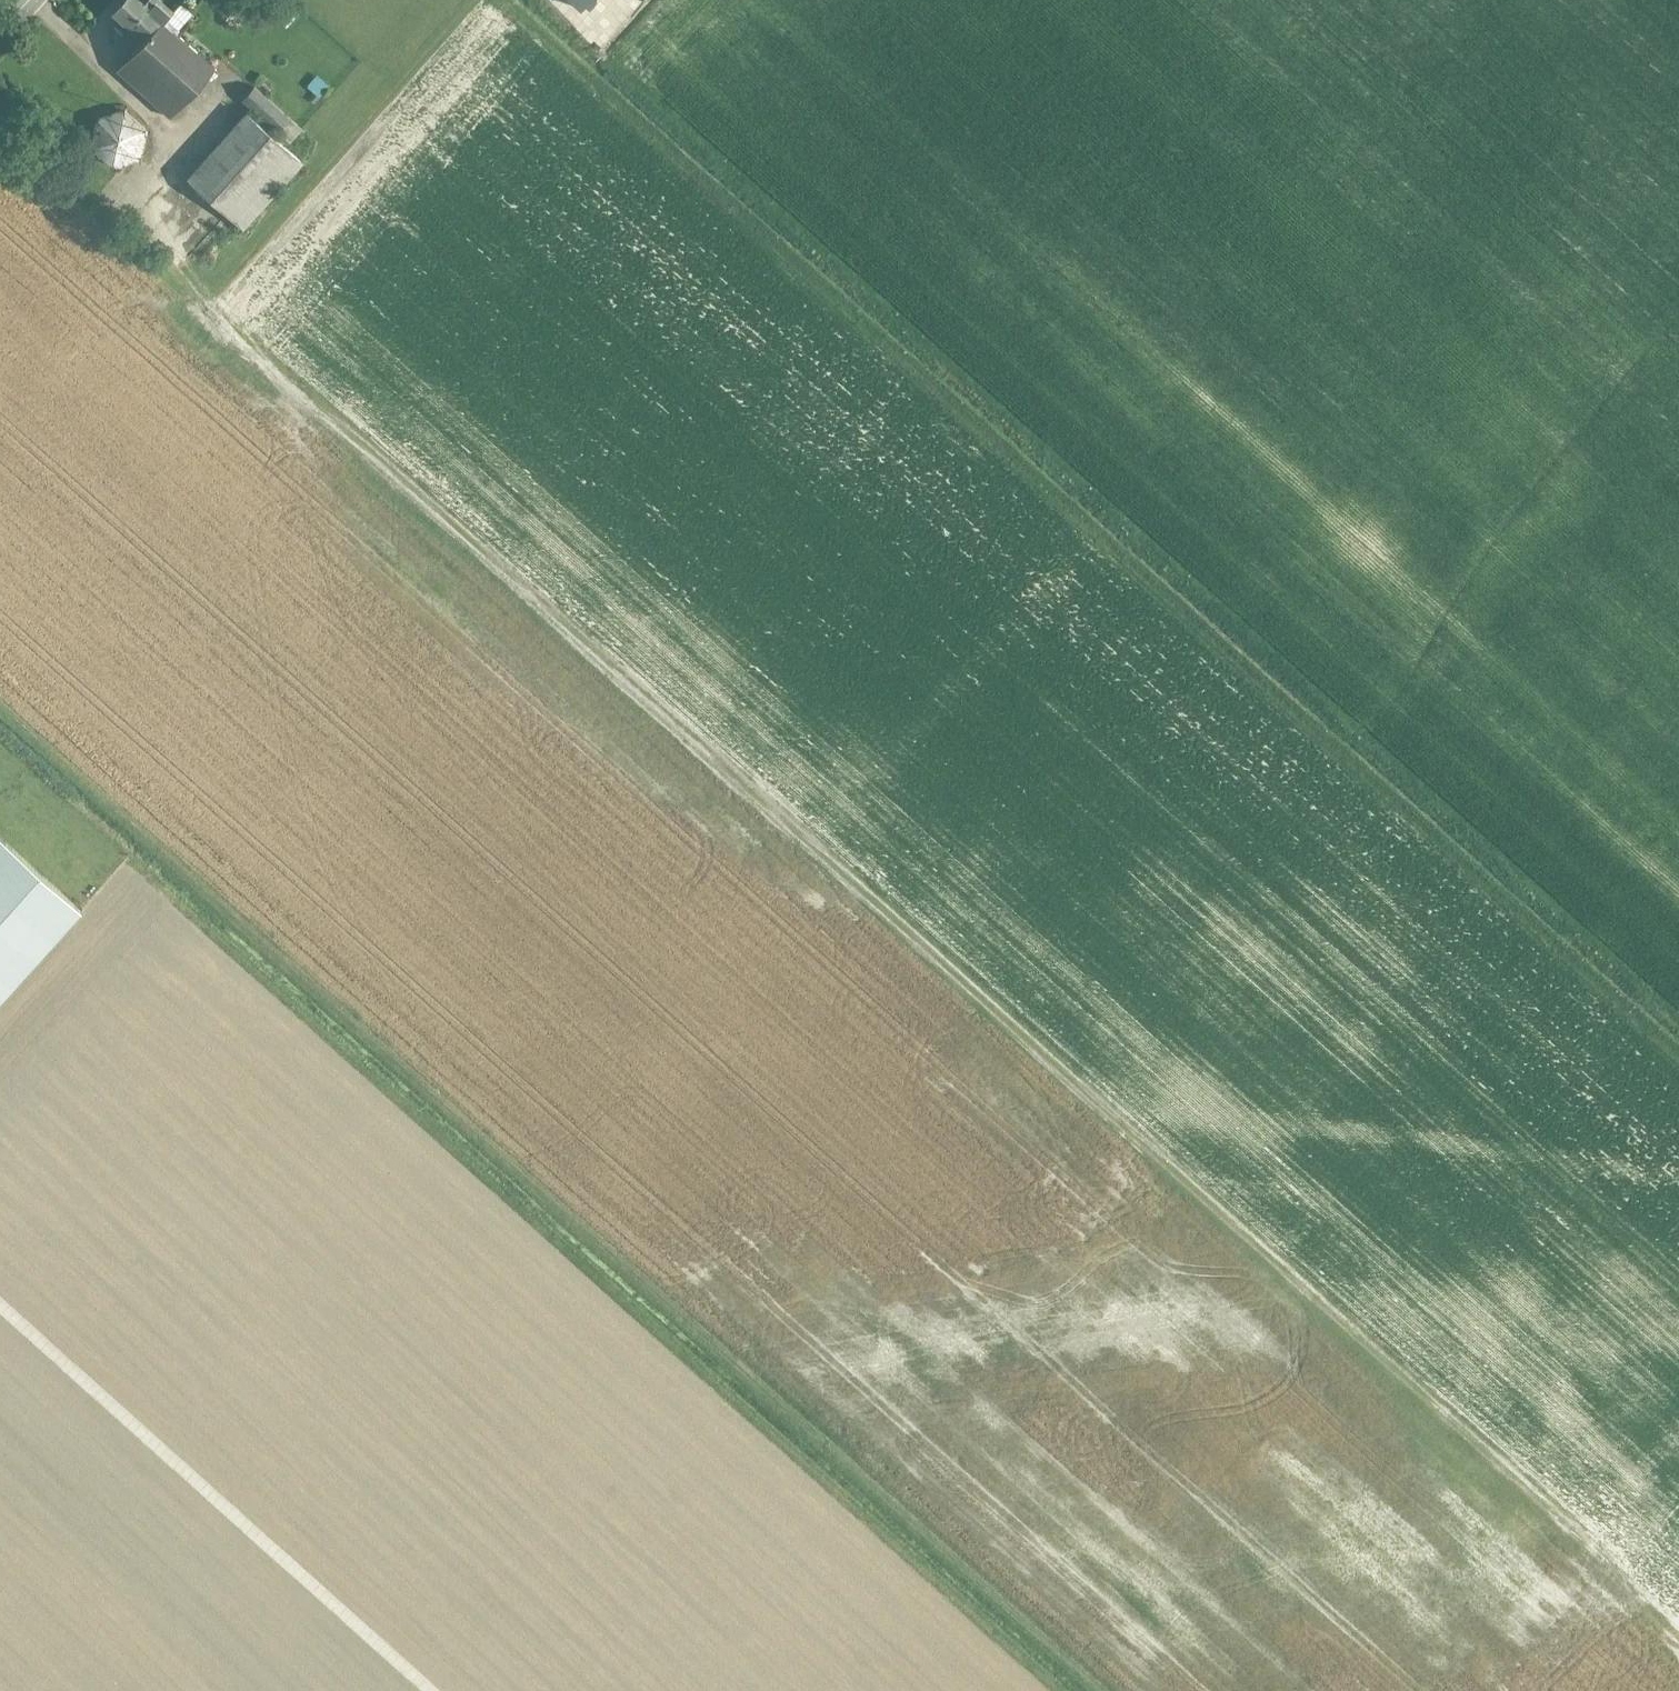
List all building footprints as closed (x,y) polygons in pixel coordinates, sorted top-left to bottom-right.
[(214,67),(163,22),(172,12),(159,0),(146,0),(143,3),(139,0),(124,0),(113,12),(119,18),(116,22),(125,30),(129,26),(143,39),(117,69),(170,116),(214,67)] [(188,178),(228,213),(242,226),(301,160),(287,148),(304,129),(291,117),(290,118),(254,85),(241,99),(277,132),(274,136),(248,112),(188,178)] [(143,160),(149,129),(125,108),(94,118),(86,148),(112,171),(143,160)] [(82,909),(0,835),(0,999),(82,909)]
